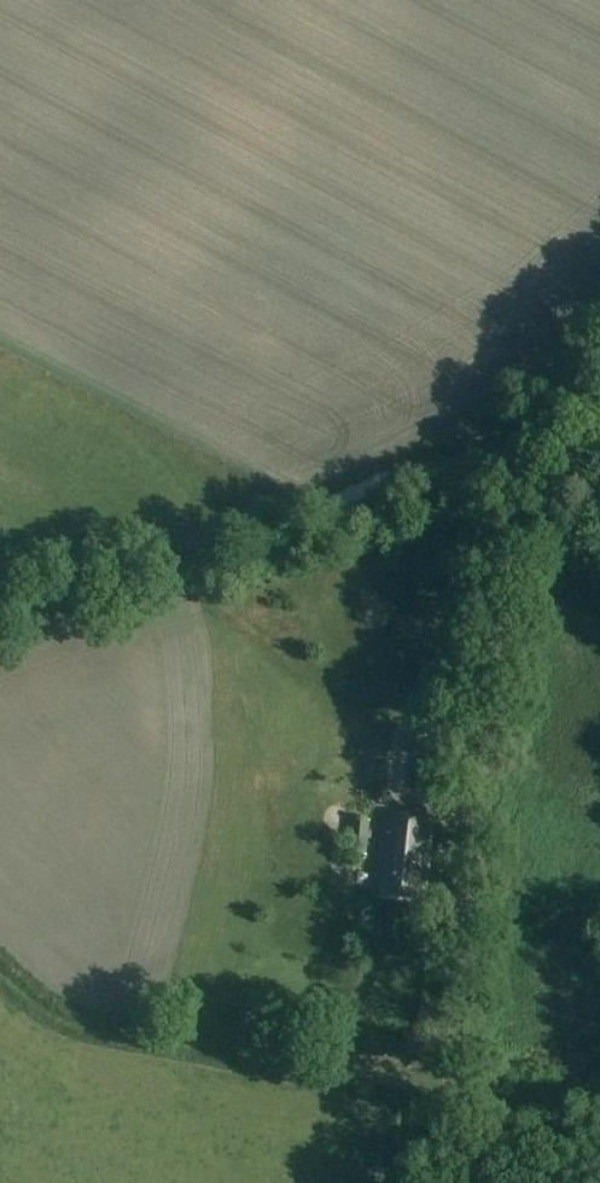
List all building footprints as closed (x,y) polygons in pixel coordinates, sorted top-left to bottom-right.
[(443,795),(448,753),(421,749),(416,791),(443,795)] [(436,817),(390,813),(385,867),(388,869),(385,894),(428,898),(436,817)] [(370,822),(351,820),(348,854),(367,856),(370,822)] [(344,870),(332,884),(357,904),(369,890),(344,870)]
